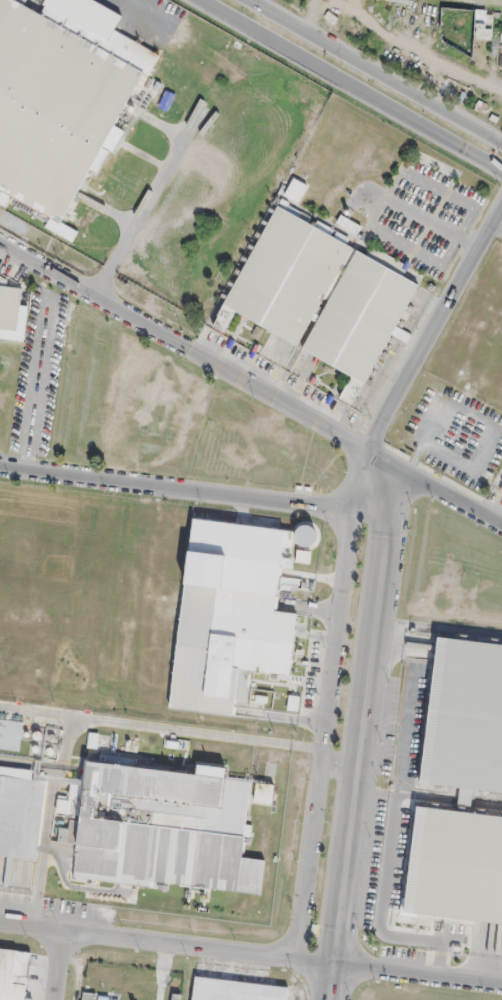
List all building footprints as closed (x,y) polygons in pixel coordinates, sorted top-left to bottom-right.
[(115,31),(124,14),(96,0),(47,0),(42,10),(22,0),(0,0),(0,204),(6,207),(11,198),(68,226),(117,126),(116,126),(123,112),(124,113),(138,84),(143,87),(160,54),(115,31)] [(351,244),(275,206),(213,328),(225,334),(235,313),(300,346),(351,244)] [(389,335),(407,343),(411,334),(397,327),(401,319),(403,320),(421,282),(353,250),(304,352),(351,374),(338,400),(354,407),(389,335)]
